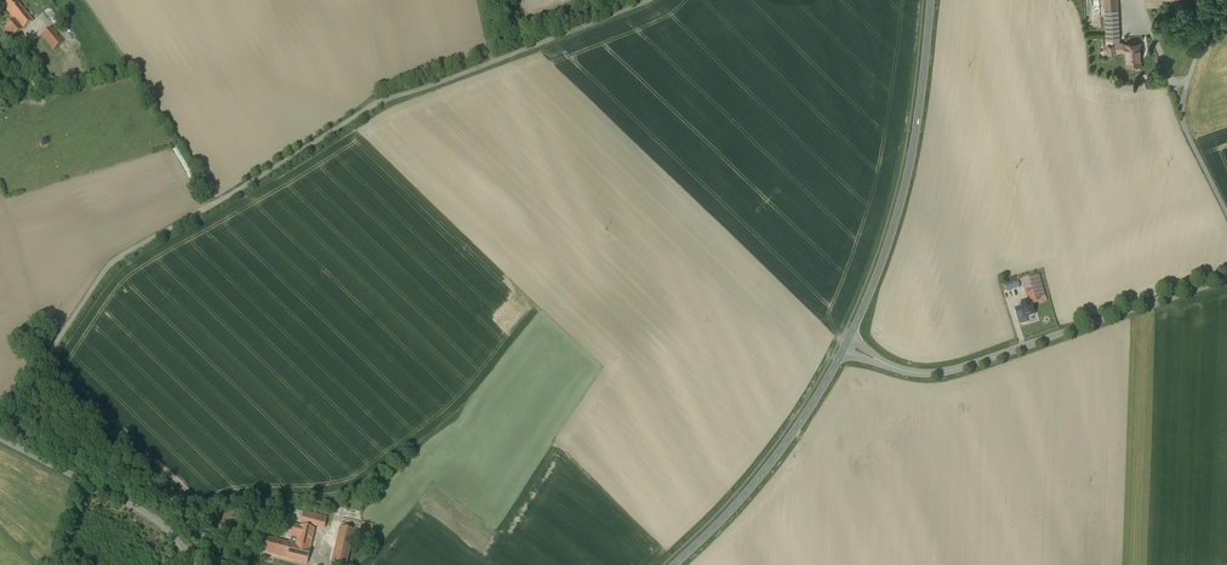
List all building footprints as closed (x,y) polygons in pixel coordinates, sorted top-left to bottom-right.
[(4,7),(12,16),(16,22),(26,13),(15,0),(13,0),(4,7)] [(1107,38),(1119,38),(1120,38),(1117,0),(1105,0),(1107,38)] [(49,9),(45,12),(56,26),(61,22),(56,16),(55,17),(49,9)] [(12,16),(0,25),(0,37),(6,44),(33,22),(27,14),(26,13),(16,22),(12,16)] [(51,29),(40,38),(53,52),(63,43),(51,29)] [(1123,47),(1126,47),(1126,44),(1119,44),(1119,38),(1107,38),(1107,44),(1104,44),(1104,50),(1108,50),(1108,53),(1115,53),(1115,52),(1123,51),(1123,47)] [(1140,43),(1126,43),(1126,44),(1126,47),(1127,52),(1126,53),(1126,58),(1127,59),(1127,65),(1129,67),(1134,66),(1135,65),(1141,64),(1140,43)] [(25,50),(22,58),(32,61),(34,52),(25,50)] [(1039,275),(1020,280),(1023,293),(1026,292),(1029,301),(1033,300),(1034,304),(1046,300),(1039,275)] [(1018,281),(1005,285),(1006,290),(1015,287),(1016,288),(1020,287),(1018,281)] [(1024,307),(1016,310),(1018,319),(1035,314),(1032,304),(1031,305),(1031,302),(1023,304),(1024,307)] [(329,513),(305,508),(303,520),(326,525),(329,513)] [(292,544),(289,559),(307,564),(315,530),(283,522),(280,533),(292,536),(290,543),(292,544)] [(374,525),(362,522),(360,532),(371,535),(374,525)] [(355,530),(340,527),(333,562),(348,564),(355,530)] [(265,553),(289,559),(292,544),(290,543),(268,538),(265,553)]
